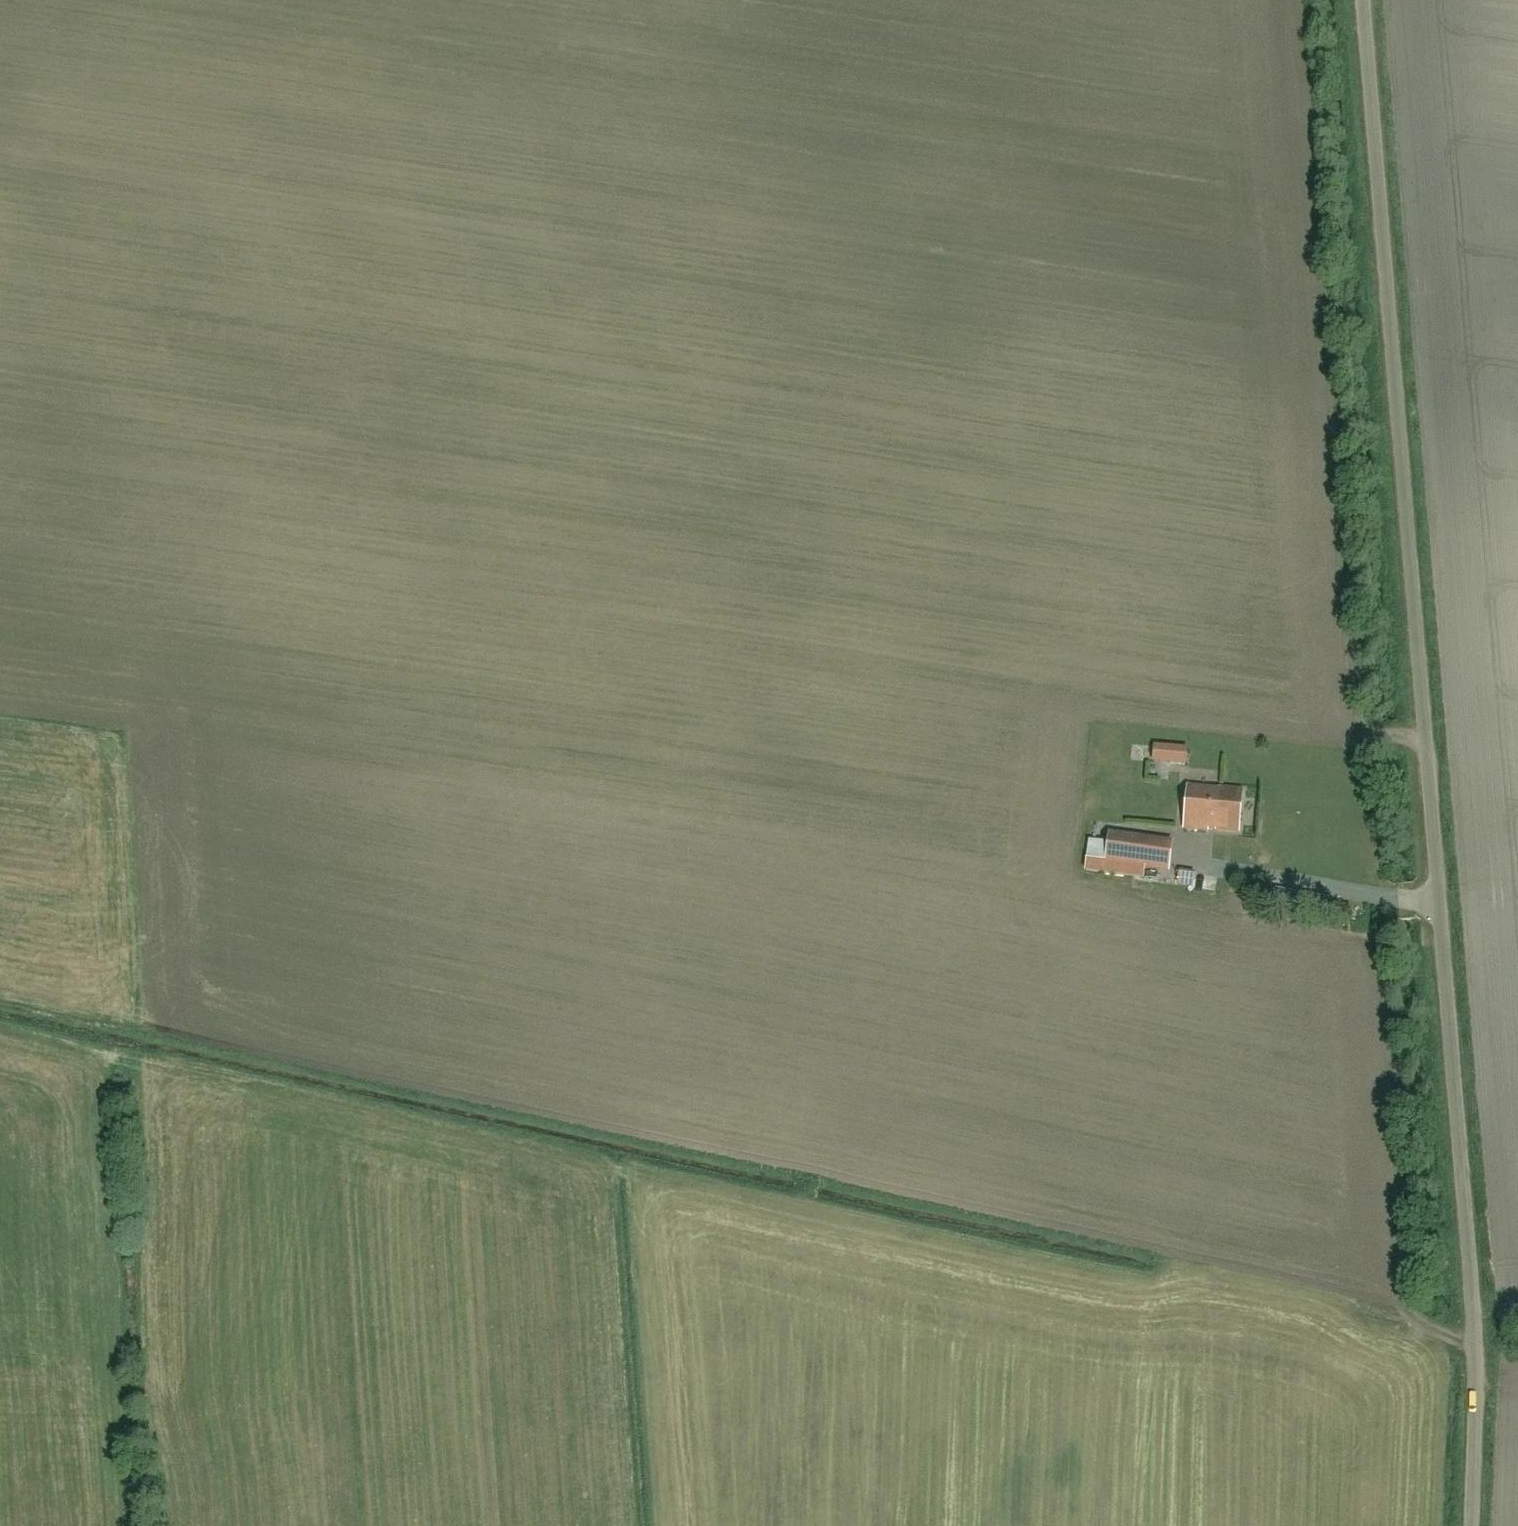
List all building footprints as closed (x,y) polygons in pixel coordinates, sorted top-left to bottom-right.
[(1231,804),(1180,800),(1178,828),(1229,832),(1231,804)]
